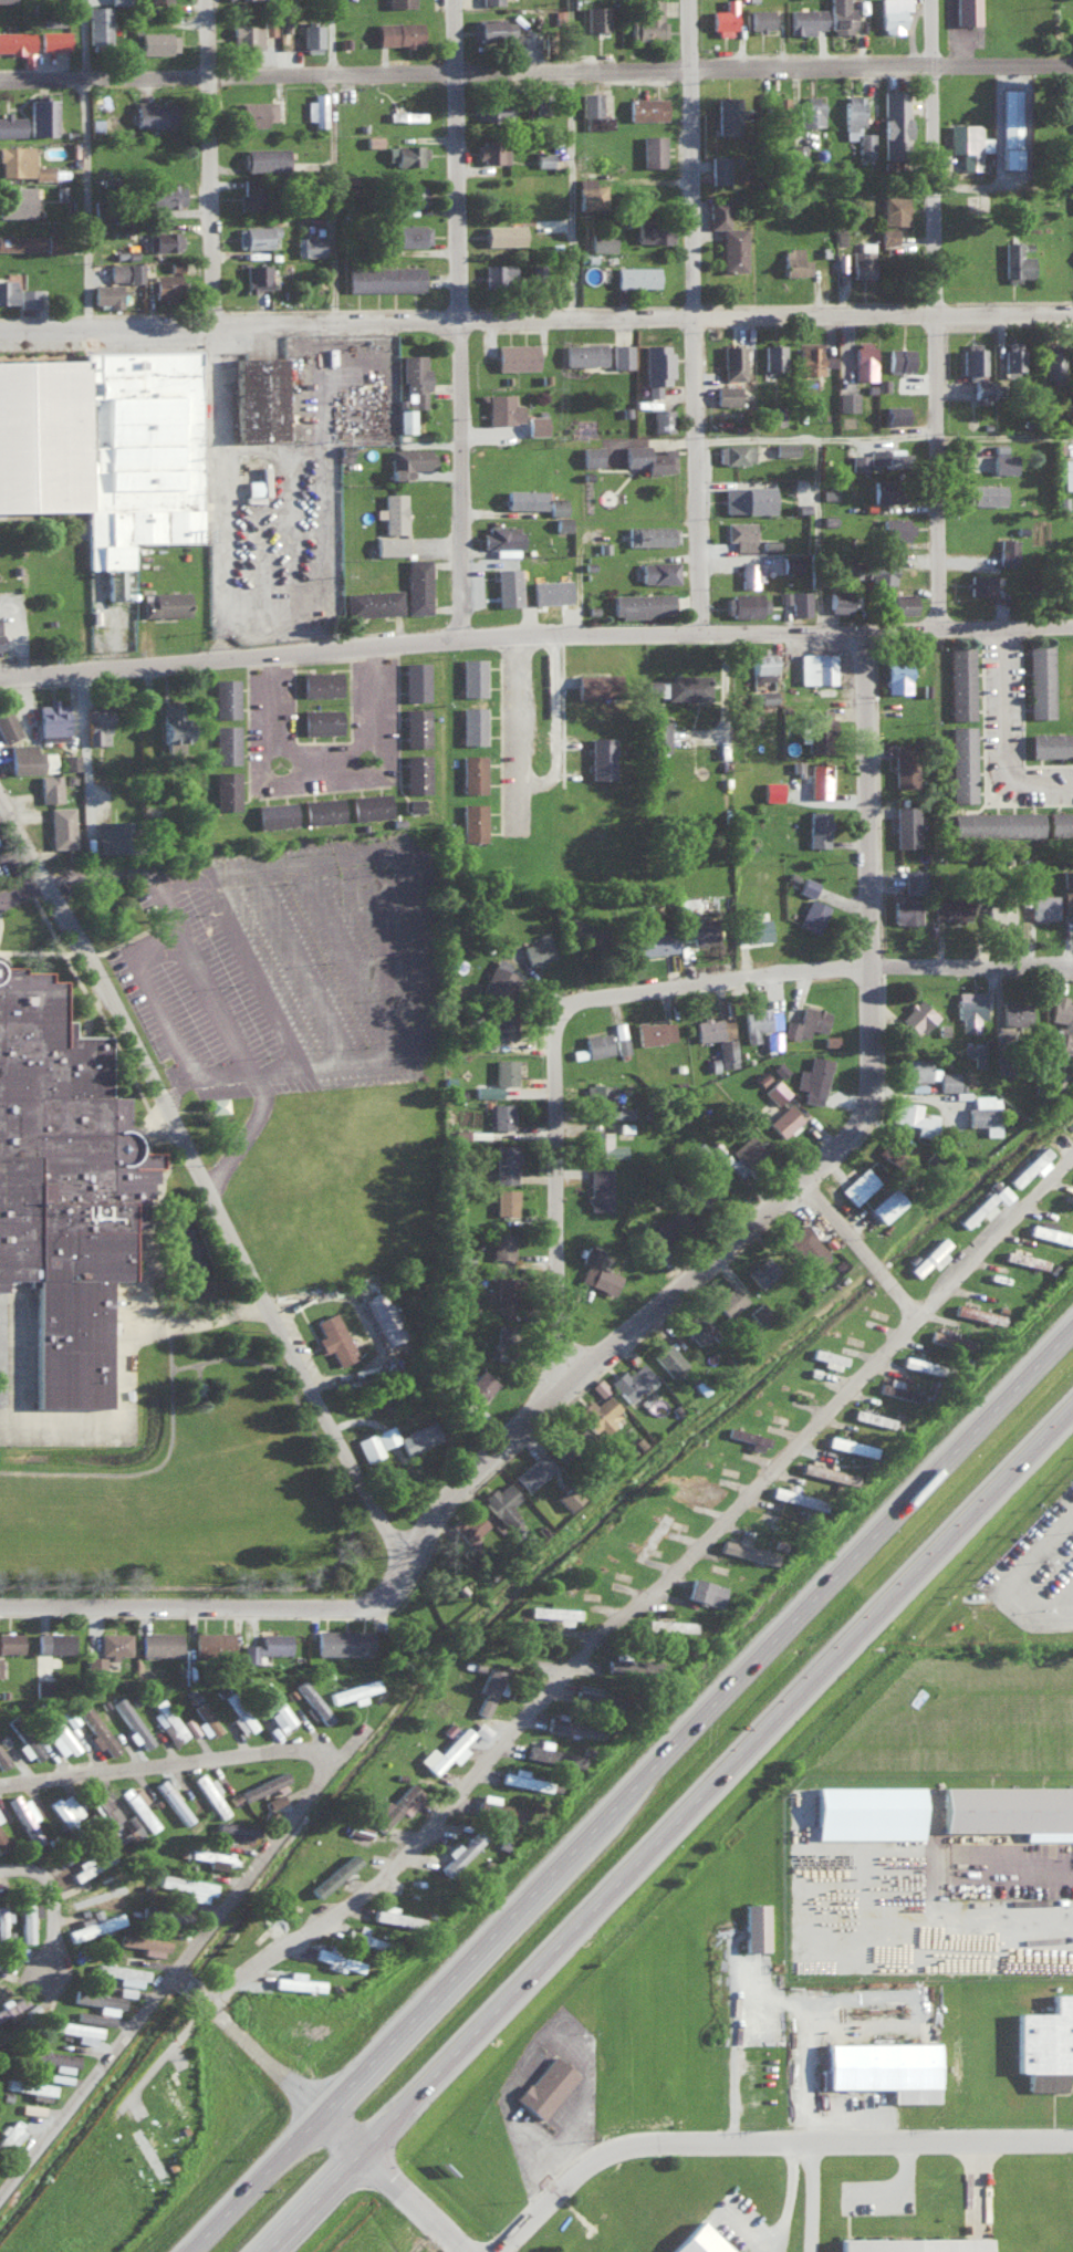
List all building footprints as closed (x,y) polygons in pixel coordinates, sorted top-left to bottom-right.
[(641,17),(630,17),(630,38),(666,39),(666,20),(660,20),(661,0),(641,0),(641,17)] [(723,9),(723,0),(736,0),(735,29),(730,29),(730,33),(718,33),(718,29),(711,29),(711,9),(723,9)] [(830,32),(853,32),(852,6),(847,6),(847,0),(829,0),(830,32)] [(879,27),(879,0),(910,0),(910,11),(905,11),(905,28),(900,28),(900,31),(883,31),(882,28),(879,27)] [(955,24),(979,23),(979,0),(954,0),(955,24)] [(585,4),(585,29),(607,29),(608,4),(585,4)] [(111,43),(109,5),(87,6),(88,44),(111,43)] [(748,7),(773,7),(773,28),(762,28),(762,31),(758,31),(758,28),(748,28),(748,7)] [(790,7),(823,8),(823,28),(813,27),(813,32),(789,32),(790,7)] [(512,39),(512,21),(502,21),(502,17),(473,18),(473,39),(512,39)] [(264,34),(275,33),(274,20),(263,21),(264,34)] [(420,43),(420,21),(376,22),(377,44),(420,43)] [(322,24),(303,23),(303,51),(322,51),(322,24)] [(232,25),(232,45),(262,45),(261,24),(232,25)] [(0,31),(0,52),(32,51),(32,30),(0,31)] [(67,30),(39,30),(39,50),(68,49),(67,30)] [(140,32),(140,53),(177,52),(177,31),(140,32)] [(22,66),(32,66),(33,51),(23,51),(22,66)] [(1021,88),(1002,88),(1001,167),(1019,167),(1021,88)] [(884,158),(908,158),(907,89),(883,89),(884,158)] [(600,91),(581,92),(581,115),(600,115),(600,91)] [(325,92),(309,92),(310,126),(325,126),(325,92)] [(861,138),(861,95),(844,95),(844,138),(861,138)] [(741,96),(716,96),(717,134),(741,133),(741,96)] [(27,134),(54,135),(55,98),(27,97),(27,134)] [(628,119),(666,119),(666,97),(628,97),(628,119)] [(822,97),(799,98),(799,126),(823,126),(822,97)] [(134,100),(135,126),(174,125),(174,103),(149,103),(149,99),(134,100)] [(476,118),(511,119),(512,101),(476,99),(476,118)] [(265,126),(265,119),(275,119),(275,101),(236,101),(236,126),(265,126)] [(24,135),(24,114),(10,114),(10,108),(0,108),(1,115),(0,115),(0,135),(24,135)] [(425,119),(425,111),(388,111),(388,119),(425,119)] [(611,117),(588,116),(588,127),(611,128),(611,117)] [(949,123),(949,152),(961,152),(962,169),(981,169),(981,151),(991,150),(991,137),(980,137),(980,123),(949,123)] [(873,132),(858,132),(858,158),(874,157),(873,132)] [(382,135),(365,135),(366,146),(382,146),(382,135)] [(641,135),(641,166),(664,166),(664,135),(641,135)] [(477,161),(507,162),(507,139),(478,139),(477,161)] [(395,164),(423,164),(423,156),(428,156),(428,146),(421,146),(421,142),(394,142),(394,146),(385,146),(385,159),(395,159),(395,164)] [(805,169),(805,143),(791,143),(791,169),(805,169)] [(1,160),(0,160),(0,145),(31,145),(31,164),(53,164),(53,178),(34,178),(34,175),(1,175),(1,160)] [(286,146),(243,147),(243,171),(286,170),(286,146)] [(551,151),(535,151),(536,166),(551,165),(551,151)] [(711,155),(711,182),(729,182),(729,155),(711,155)] [(356,189),(356,175),(340,175),(340,189),(356,189)] [(238,208),(263,207),(262,176),(241,177),(241,191),(237,191),(238,208)] [(577,179),(578,209),(604,208),(603,178),(577,179)] [(148,208),(185,207),(184,185),(177,185),(177,180),(163,181),(163,186),(158,186),(148,189),(148,208)] [(397,184),(397,205),(425,204),(425,183),(397,184)] [(33,217),(0,216),(0,185),(33,186),(33,217)] [(907,196),(883,195),(882,222),(907,222),(907,196)] [(1021,198),(1008,198),(1009,219),(1021,219),(1021,198)] [(721,269),(745,269),(745,227),(728,228),(728,200),(708,200),(708,227),(721,227),(721,269)] [(637,240),(671,241),(672,219),(637,219),(637,240)] [(389,225),(395,225),(395,222),(421,221),(421,226),(429,226),(429,240),(424,240),(424,244),(389,246),(389,225)] [(236,247),(243,247),(243,250),(271,249),(271,236),(278,236),(278,222),(242,223),(242,227),(236,227),(236,247)] [(483,225),(524,223),(524,243),(485,244),(483,225)] [(896,226),(880,227),(880,242),(896,241),(896,226)] [(147,250),(176,250),(176,246),(181,246),(181,231),(169,231),(169,228),(147,228),(147,250)] [(45,252),(62,252),(62,232),(46,232),(45,252)] [(590,250),(614,250),(614,232),(590,232),(590,250)] [(324,254),(323,233),(294,236),(295,257),(324,254)] [(41,251),(41,234),(0,234),(0,250),(41,251)] [(1021,240),(1004,240),(1004,276),(1032,276),(1032,254),(1021,254),(1021,240)] [(783,273),(810,274),(810,258),(802,258),(802,246),(783,246),(783,273)] [(873,249),(852,248),(852,276),(872,276),(873,249)] [(107,261),(140,260),(143,282),(118,283),(118,279),(108,279),(107,261)] [(512,261),(484,262),(484,279),(512,278),(512,261)] [(348,290),(348,262),(424,262),(424,290),(348,290)] [(246,290),(244,264),(270,263),(271,289),(246,290)] [(658,265),(616,265),(616,285),(658,285),(658,265)] [(179,297),(178,273),(153,274),(153,298),(179,297)] [(14,302),(0,303),(0,277),(13,277),(14,302)] [(93,284),(93,303),(109,302),(109,307),(120,307),(120,283),(93,284)] [(19,307),(18,288),(42,288),(42,307),(19,307)] [(1023,369),(1022,340),(1004,340),(1004,369),(1023,369)] [(874,378),(874,341),(854,341),(854,378),(874,378)] [(85,503),(0,506),(0,346),(197,342),(201,536),(129,539),(131,565),(86,566),(85,503)] [(496,343),(496,368),(537,367),(536,342),(496,343)] [(605,342),(564,343),(564,363),(605,362),(605,342)] [(612,342),(612,366),(632,366),(631,342),(612,342)] [(670,342),(643,342),(645,395),(659,395),(659,382),(670,382),(670,342)] [(763,368),(784,368),(784,342),(763,342),(763,368)] [(744,377),(744,343),(723,343),(722,377),(744,377)] [(1046,377),(1064,377),(1063,343),(1045,343),(1046,377)] [(820,344),(798,345),(800,373),(821,372),(820,344)] [(962,374),(985,374),(985,345),(962,345),(962,374)] [(888,368),(911,369),(912,347),(889,346),(888,368)] [(404,406),(427,406),(427,366),(424,366),(424,352),(403,352),(404,406)] [(281,354),(233,355),(235,438),(283,437),(281,354)] [(972,397),(992,397),(992,378),(972,377),(972,397)] [(716,384),(715,403),(738,403),(738,384),(716,384)] [(856,390),(836,390),(837,409),(857,409),(856,390)] [(512,391),(487,392),(488,421),(522,420),(522,402),(513,402),(512,391)] [(885,422),(906,422),(905,404),(885,404),(885,422)] [(414,431),(414,407),(398,407),(398,431),(414,431)] [(672,407),(653,407),(653,431),(673,430),(672,407)] [(526,433),(546,432),(545,413),(526,414),(526,433)] [(797,454),(797,441),(774,441),(775,454),(797,454)] [(718,442),(718,461),(752,462),(753,442),(718,442)] [(993,471),(1015,472),(1015,452),(1005,452),(1005,443),(993,442),(993,471)] [(645,464),(645,471),(674,470),(674,446),(661,446),(661,451),(647,451),(647,443),(624,443),(624,464),(645,464)] [(601,444),(581,444),(582,464),(601,464),(601,444)] [(390,478),(410,478),(410,467),(432,467),(431,446),(389,447),(390,478)] [(869,448),(870,463),(901,463),(901,447),(869,448)] [(851,468),(867,468),(867,452),(851,452),(851,468)] [(1062,458),(1063,488),(1072,488),(1072,457),(1062,458)] [(255,493),(256,500),(261,500),(261,493),(266,493),(266,478),(246,479),(247,494),(255,493)] [(902,501),(903,479),(874,478),(873,500),(902,501)] [(1005,483),(972,482),(971,503),(1004,503),(1005,483)] [(724,511),(770,510),(770,484),(723,485),(724,511)] [(506,486),(504,504),(545,507),(546,488),(506,486)] [(407,553),(375,554),(375,533),(385,532),(383,491),(406,490),(407,553)] [(548,514),(565,514),(565,498),(549,497),(548,514)] [(555,515),(566,515),(566,530),(555,530),(555,515)] [(910,516),(882,517),(882,540),(911,539),(910,516)] [(754,550),(753,520),(726,521),(726,539),(735,539),(735,551),(754,550)] [(485,530),(485,523),(515,523),(515,532),(521,532),(521,548),(479,546),(479,530),(485,530)] [(677,543),(677,524),(627,525),(627,544),(677,543)] [(1017,537),(999,537),(998,563),(1016,564),(1017,537)] [(800,570),(799,554),(782,554),(782,571),(800,570)] [(405,612),(405,555),(429,555),(429,612),(405,612)] [(678,581),(677,559),(641,560),(641,582),(678,581)] [(894,580),(895,561),(846,560),(845,578),(894,580)] [(740,585),(761,586),(761,561),(740,561),(740,585)] [(497,604),(494,566),(518,565),(520,603),(497,604)] [(994,593),(994,573),(970,573),(969,593),(994,593)] [(530,577),(567,575),(569,600),(531,602),(530,577)] [(344,591),(346,615),(400,611),(398,586),(344,591)] [(809,589),(790,589),(791,614),(809,614),(809,589)] [(186,590),(152,590),(152,598),(142,598),(142,615),(186,614),(186,590)] [(672,610),(672,591),(612,593),(613,616),(651,615),(651,611),(672,610)] [(850,591),(829,591),(829,611),(849,611),(850,591)] [(914,591),(891,592),(891,613),(915,612),(914,591)] [(765,613),(765,593),(724,593),(725,614),(765,613)] [(1029,716),(1053,716),(1052,639),(1028,639),(1029,716)] [(974,718),(973,640),(949,640),(950,718),(974,718)] [(772,679),(771,651),(750,652),(751,679),(772,679)] [(834,682),(834,651),(798,651),(799,682),(834,682)] [(484,656),(461,657),(462,695),(484,695),(484,656)] [(909,691),(909,659),(885,659),(886,692),(909,691)] [(428,699),(428,661),(404,660),(403,699),(428,699)] [(302,694),(340,694),(339,670),(302,670),(302,694)] [(575,673),(576,696),(616,695),(615,672),(575,673)] [(709,672),(665,673),(665,679),(646,680),(646,689),(658,689),(659,698),(709,697),(709,672)] [(213,677),(214,716),(238,716),(238,677),(213,677)] [(758,688),(757,702),(773,702),(774,689),(758,688)] [(38,703),(39,739),(66,738),(65,702),(56,702),(56,697),(46,697),(46,703),(38,703)] [(188,741),(187,718),(181,718),(180,699),(160,700),(161,742),(188,741)] [(108,742),(107,703),(85,703),(86,743),(108,742)] [(462,743),(485,743),(484,705),(461,705),(462,743)] [(429,745),(429,706),(405,706),(404,745),(429,745)] [(829,751),(830,708),(808,707),(807,750),(829,751)] [(1,741),(20,733),(9,708),(0,711),(0,738),(1,741)] [(340,708),(302,708),(302,732),(340,732),(340,708)] [(669,750),(668,719),(651,719),(651,750),(669,750)] [(239,762),(239,724),(214,724),(214,762),(239,762)] [(974,724),(950,724),(951,801),(976,800),(974,724)] [(1030,755),(1072,754),(1072,731),(1030,732),(1030,755)] [(591,778),(614,777),(613,735),(589,736),(591,778)] [(52,751),(34,751),(34,742),(10,742),(11,772),(53,770),(52,751)] [(893,745),(894,785),(915,785),(914,745),(893,745)] [(64,753),(64,768),(78,768),(77,753),(64,753)] [(405,791),(429,791),(429,753),(405,753),(405,791)] [(461,790),(484,790),(485,754),(461,753),(461,790)] [(829,796),(830,762),(810,761),(809,795),(829,796)] [(215,808),(240,808),(239,769),(214,770),(215,808)] [(60,773),(39,774),(40,801),(61,800),(60,773)] [(781,800),(782,781),(764,780),(763,799),(781,800)] [(352,817),(390,816),(389,792),(351,793),(352,817)] [(343,819),(340,794),(303,799),(306,823),(343,819)] [(405,810),(423,810),(422,797),(405,797),(405,810)] [(295,824),(294,801),(256,802),(257,826),(295,824)] [(485,839),(485,801),(462,801),(461,839),(485,839)] [(918,845),(917,804),(894,805),(895,845),(918,845)] [(73,846),(72,805),(49,806),(50,846),(73,846)] [(808,845),(828,846),(828,809),(809,809),(808,845)] [(952,811),(952,836),(1042,834),(1041,810),(952,811)] [(1048,834),(1072,834),(1072,810),(1048,810),(1048,834)] [(97,851),(125,850),(124,818),(96,819),(97,851)] [(904,892),(925,892),(926,869),(904,868),(904,892)] [(1072,914),(1072,869),(1062,869),(1063,914),(1072,914)] [(798,890),(811,896),(818,881),(804,876),(798,890)] [(1031,918),(1056,917),(1056,893),(1031,894),(1031,918)] [(798,924),(818,932),(830,905),(809,896),(798,924)] [(893,897),(893,921),(920,922),(920,898),(893,897)] [(968,898),(933,898),(934,919),(968,919),(968,898)] [(1013,925),(1013,898),(987,899),(988,925),(1013,925)] [(581,923),(580,917),(566,919),(568,944),(579,943),(579,948),(604,946),(602,928),(590,929),(590,923),(581,923)] [(735,919),(736,941),(769,940),(769,918),(735,919)] [(538,933),(539,939),(522,944),(528,964),(556,956),(548,929),(538,933)] [(674,931),(633,933),(635,953),(676,951),(674,931)] [(481,991),(502,1000),(516,965),(495,956),(481,991)] [(6,1290),(6,1278),(34,1278),(34,1406),(108,1406),(108,1278),(130,1278),(130,1225),(140,1225),(162,1150),(146,1150),(136,1126),(126,1123),(126,1095),(108,1095),(108,1034),(71,1034),(71,1018),(63,1018),(63,978),(48,978),(48,969),(27,969),(0,961),(0,1290),(6,1290)] [(983,989),(956,990),(957,1018),(961,1018),(961,1031),(979,1030),(978,1018),(984,1018),(983,989)] [(1072,1049),(1072,998),(1068,997),(1068,995),(1053,993),(1049,1019),(1062,1021),(1061,1030),(1048,1028),(1046,1045),(1072,1049)] [(919,1027),(924,1031),(938,1013),(917,997),(895,1025),(911,1037),(919,1027)] [(1002,1031),(1029,1030),(1028,1002),(1002,1002),(1002,1031)] [(825,1031),(830,1010),(802,1004),(798,1022),(785,1019),(782,1035),(795,1039),(796,1033),(807,1036),(809,1027),(825,1031)] [(746,1042),(757,1040),(756,1030),(780,1027),(777,1006),(742,1010),(746,1042)] [(494,1023),(494,1036),(512,1037),(513,1020),(518,1021),(518,1012),(482,1011),(482,1023),(494,1023)] [(731,1015),(694,1019),(696,1040),(717,1038),(719,1067),(736,1065),(731,1015)] [(612,1022),(617,1053),(628,1051),(623,1020),(612,1022)] [(637,1042),(674,1040),(673,1020),(636,1022),(637,1042)] [(765,1048),(781,1048),(781,1030),(765,1029),(765,1048)] [(584,1035),(587,1056),(611,1052),(608,1031),(584,1035)] [(983,1065),(983,1044),(963,1044),(963,1053),(973,1053),(973,1065),(983,1065)] [(829,1057),(809,1054),(807,1069),(798,1067),(795,1086),(804,1088),(802,1100),(822,1103),(829,1057)] [(901,1058),(901,1080),(938,1079),(938,1067),(929,1067),(929,1057),(901,1058)] [(515,1083),(516,1058),(495,1058),(494,1083),(515,1083)] [(772,1066),(779,1076),(787,1070),(780,1060),(772,1066)] [(939,1071),(939,1090),(957,1089),(957,1070),(939,1071)] [(789,1090),(777,1077),(764,1090),(776,1103),(789,1090)] [(608,1083),(585,1083),(585,1107),(609,1107),(608,1083)] [(475,1095),(500,1096),(500,1085),(475,1084),(475,1095)] [(997,1093),(973,1094),(973,1105),(967,1105),(968,1125),(984,1125),(984,1134),(999,1134),(997,1093)] [(227,1111),(226,1096),(209,1097),(210,1111),(227,1111)] [(934,1136),(937,1114),(919,1111),(921,1102),(896,1098),(893,1120),(917,1124),(915,1134),(934,1136)] [(491,1127),(512,1127),(512,1102),(491,1102),(491,1127)] [(768,1121),(783,1137),(803,1119),(788,1102),(768,1121)] [(610,1130),(589,1130),(589,1156),(625,1155),(625,1142),(610,1143),(610,1130)] [(730,1150),(745,1166),(763,1149),(749,1133),(730,1150)] [(495,1181),(517,1181),(517,1143),(494,1143),(495,1181)] [(1033,1169),(1036,1172),(1053,1156),(1043,1144),(1007,1178),(1015,1186),(1033,1169)] [(588,1166),(588,1209),(610,1209),(609,1165),(588,1166)] [(879,1180),(864,1165),(839,1189),(854,1205),(879,1180)] [(726,1183),(712,1171),(690,1194),(704,1207),(726,1183)] [(992,1192),(1003,1203),(1013,1194),(1002,1182),(992,1192)] [(882,1223),(905,1201),(891,1185),(868,1207),(882,1223)] [(495,1213),(517,1213),(517,1188),(495,1188),(495,1213)] [(998,1205),(987,1193),(958,1220),(965,1227),(980,1213),(984,1218),(998,1205)] [(647,1233),(662,1249),(691,1223),(677,1207),(647,1233)] [(1031,1222),(1028,1233),(1072,1244),(1072,1233),(1031,1222)] [(785,1239),(813,1269),(829,1255),(801,1224),(785,1239)] [(491,1257),(512,1257),(511,1232),(491,1232),(491,1257)] [(947,1255),(942,1250),(950,1243),(941,1234),(908,1268),(916,1276),(929,1262),(935,1268),(947,1255)] [(602,1249),(587,1244),(581,1260),(586,1262),(579,1280),(612,1293),(620,1275),(596,1264),(602,1249)] [(1046,1258),(1005,1249),(1003,1259),(1044,1267),(1046,1258)] [(745,1271),(760,1288),(778,1271),(764,1255),(745,1271)] [(513,1301),(512,1275),(495,1276),(496,1302),(513,1301)] [(713,1301),(728,1317),(747,1299),(732,1284),(713,1301)] [(405,1335),(383,1288),(364,1297),(386,1344),(405,1335)] [(953,1312),(1001,1325),(1004,1314),(956,1302),(953,1312)] [(323,1352),(330,1348),(338,1365),(356,1356),(334,1310),(315,1320),(322,1334),(316,1337),(323,1352)] [(716,1327),(702,1312),(696,1318),(692,1314),(680,1325),(698,1344),(716,1327)] [(928,1339),(969,1350),(972,1339),(931,1329),(928,1339)] [(671,1376),(685,1363),(666,1342),(651,1355),(671,1376)] [(844,1355),(813,1347),(811,1356),(823,1359),(821,1365),(841,1370),(844,1355)] [(939,1374),(942,1364),(904,1354),(901,1364),(939,1374)] [(654,1375),(640,1361),(627,1373),(622,1368),(608,1381),(627,1401),(654,1375)] [(497,1382),(481,1368),(465,1387),(480,1401),(497,1382)] [(599,1397),(609,1388),(599,1376),(589,1385),(599,1397)] [(917,1399),(919,1390),(879,1382),(877,1391),(917,1399)] [(594,1404),(588,1399),(574,1412),(596,1435),(611,1421),(607,1417),(618,1406),(606,1393),(594,1404)] [(894,1418),(854,1407),(851,1416),(892,1427),(894,1418)] [(398,1432),(404,1452),(440,1441),(434,1421),(398,1432)] [(375,1429),(380,1447),(398,1441),(393,1423),(375,1429)] [(766,1435),(728,1426),(726,1435),(750,1440),(749,1447),(763,1450),(766,1435)] [(364,1461),(383,1453),(373,1430),(354,1438),(364,1461)] [(875,1446),(829,1433),(826,1443),(872,1456),(875,1446)] [(513,1476),(528,1490),(554,1465),(540,1451),(513,1476)] [(799,1473),(856,1482),(857,1471),(801,1462),(799,1473)] [(719,1484),(672,1478),(670,1493),(696,1497),(696,1496),(707,1498),(707,1496),(718,1497),(719,1484)] [(480,1496),(506,1530),(521,1519),(509,1504),(519,1496),(508,1481),(496,1489),(493,1486),(480,1496)] [(770,1494),(823,1509),(825,1499),(773,1484),(770,1494)] [(491,1530),(474,1507),(451,1524),(467,1546),(491,1530)] [(510,1535),(522,1551),(536,1541),(523,1525),(510,1535)] [(777,1550),(721,1540),(719,1551),(775,1561),(777,1550)] [(721,1605),(725,1584),(689,1577),(685,1598),(721,1605)] [(556,1624),(570,1624),(570,1618),(578,1618),(579,1606),(529,1605),(529,1615),(556,1616),(556,1624)] [(695,1631),(696,1620),(647,1619),(647,1630),(695,1631)] [(371,1628),(316,1629),(316,1653),(371,1653),(371,1628)] [(0,1632),(0,1651),(21,1650),(21,1631),(0,1632)] [(36,1632),(37,1651),(72,1651),(72,1631),(36,1632)] [(129,1632),(99,1631),(99,1653),(109,1653),(109,1655),(129,1655),(129,1632)] [(140,1654),(180,1654),(179,1631),(140,1631),(140,1654)] [(231,1631),(194,1631),(193,1654),(231,1654),(231,1631)] [(242,1643),(241,1662),(256,1662),(256,1652),(289,1653),(289,1632),(260,1632),(260,1643),(242,1643)] [(105,1655),(86,1655),(87,1675),(105,1675),(105,1655)] [(483,1692),(475,1711),(484,1716),(504,1671),(489,1665),(478,1690),(483,1692)] [(35,1691),(50,1691),(51,1679),(35,1678),(35,1691)] [(258,1685),(273,1710),(268,1714),(279,1730),(293,1721),(267,1679),(258,1685)] [(352,1698),(353,1703),(365,1701),(363,1692),(379,1689),(377,1679),(329,1689),(331,1702),(352,1698)] [(600,1686),(578,1681),(574,1700),(622,1710),(625,1697),(599,1692),(600,1686)] [(144,1747),(154,1740),(120,1695),(111,1702),(144,1747)] [(188,1733),(161,1696),(148,1706),(175,1743),(188,1733)] [(220,1729),(201,1700),(193,1705),(212,1735),(220,1729)] [(59,1710),(70,1726),(79,1721),(68,1705),(59,1710)] [(230,1717),(243,1734),(257,1725),(244,1707),(230,1717)] [(55,1733),(48,1738),(61,1757),(77,1746),(52,1709),(43,1715),(55,1733)] [(604,1722),(547,1714),(545,1728),(602,1736),(604,1722)] [(199,1731),(188,1715),(181,1720),(191,1736),(199,1731)] [(438,1752),(430,1745),(417,1759),(434,1774),(449,1758),(455,1763),(467,1750),(462,1745),(473,1733),(464,1724),(438,1752)] [(582,1754),(549,1748),(550,1740),(538,1738),(537,1745),(527,1743),(525,1757),(580,1766),(582,1754)] [(526,1769),(513,1766),(511,1772),(502,1770),(500,1781),(548,1791),(551,1781),(525,1775),(526,1769)] [(207,1780),(201,1771),(192,1777),(220,1818),(229,1812),(215,1792),(220,1789),(212,1777),(207,1780)] [(239,1787),(243,1799),(288,1785),(284,1773),(239,1787)] [(153,1784),(185,1824),(193,1818),(161,1777),(153,1784)] [(400,1809),(405,1814),(424,1794),(410,1781),(390,1803),(385,1799),(376,1809),(380,1813),(372,1822),(381,1830),(400,1809)] [(158,1825),(142,1804),(146,1802),(131,1782),(118,1791),(149,1832),(158,1825)] [(943,1785),(943,1831),(1024,1830),(1024,1840),(1072,1839),(1072,1785),(943,1785)] [(921,1786),(815,1786),(815,1838),(921,1838),(921,1786)] [(48,1803),(65,1825),(82,1813),(66,1790),(48,1803)] [(40,1842),(19,1792),(9,1796),(30,1847),(40,1842)] [(268,1809),(285,1801),(280,1792),(264,1800),(268,1809)] [(121,1818),(103,1793),(90,1803),(108,1828),(121,1818)] [(120,1820),(126,1829),(136,1822),(130,1814),(120,1820)] [(240,1831),(239,1837),(257,1838),(258,1823),(216,1821),(216,1830),(240,1831)] [(368,1836),(370,1828),(351,1823),(349,1831),(368,1836)] [(445,1851),(450,1857),(439,1867),(447,1875),(484,1841),(475,1832),(460,1845),(457,1841),(445,1851)] [(208,1867),(226,1869),(226,1864),(236,1865),(237,1854),(191,1847),(190,1857),(209,1859),(208,1867)] [(75,1881),(115,1859),(110,1850),(70,1872),(75,1881)] [(310,1889),(318,1897),(360,1860),(352,1852),(310,1889)] [(213,1895),(215,1883),(159,1873),(157,1884),(188,1890),(187,1899),(205,1902),(206,1893),(213,1895)] [(20,1900),(21,1942),(32,1941),(31,1900),(20,1900)] [(414,1915),(394,1912),(396,1905),(383,1903),(382,1909),(374,1908),(372,1918),(412,1925),(414,1915)] [(767,1949),(766,1903),(744,1903),(744,1949),(767,1949)] [(5,1937),(5,1921),(9,1921),(9,1905),(0,1905),(0,1937),(5,1937)] [(151,1917),(185,1923),(187,1911),(153,1905),(151,1917)] [(69,1941),(124,1923),(120,1910),(79,1924),(80,1925),(66,1930),(69,1941)] [(348,1928),(346,1940),(381,1946),(382,1939),(366,1936),(367,1926),(358,1925),(357,1930),(348,1928)] [(143,1947),(142,1953),(164,1957),(167,1940),(120,1933),(119,1943),(143,1947)] [(364,1960),(316,1945),(312,1956),(328,1961),(326,1966),(342,1971),(344,1967),(360,1972),(364,1960)] [(145,1969),(97,1962),(95,1973),(118,1976),(117,1983),(143,1987),(145,1969)] [(303,1978),(303,1971),(288,1970),(287,1976),(274,1976),(273,1988),(323,1990),(324,1979),(303,1978)] [(117,1994),(133,1996),(134,1988),(119,1985),(117,1994)] [(118,2014),(121,1995),(74,1988),(72,2000),(98,2004),(97,2011),(118,2014)] [(1016,2071),(1027,2071),(1027,2090),(1065,2090),(1065,2071),(1072,2071),(1072,1993),(1052,1993),(1052,2012),(1016,2012),(1016,2071)] [(24,2006),(19,1997),(0,2006),(0,2017),(24,2006)] [(76,2042),(97,2043),(98,2025),(51,2020),(50,2031),(76,2033),(76,2042)] [(937,2041),(826,2042),(826,2087),(891,2087),(892,2102),(937,2101),(937,2041)] [(78,2053),(30,2049),(28,2060),(77,2064),(78,2053)] [(577,2073),(551,2054),(516,2100),(542,2119),(577,2073)] [(24,2095),(51,2098),(52,2083),(25,2080),(24,2095)] [(20,2111),(43,2114),(44,2105),(21,2102),(20,2111)] [(168,2174),(151,2147),(160,2142),(152,2130),(144,2135),(138,2125),(128,2131),(158,2181),(168,2174)] [(697,2218),(668,2251),(669,2251),(735,2251),(697,2218)] [(839,2251),(988,2251),(988,2234),(839,2236),(839,2251)]
